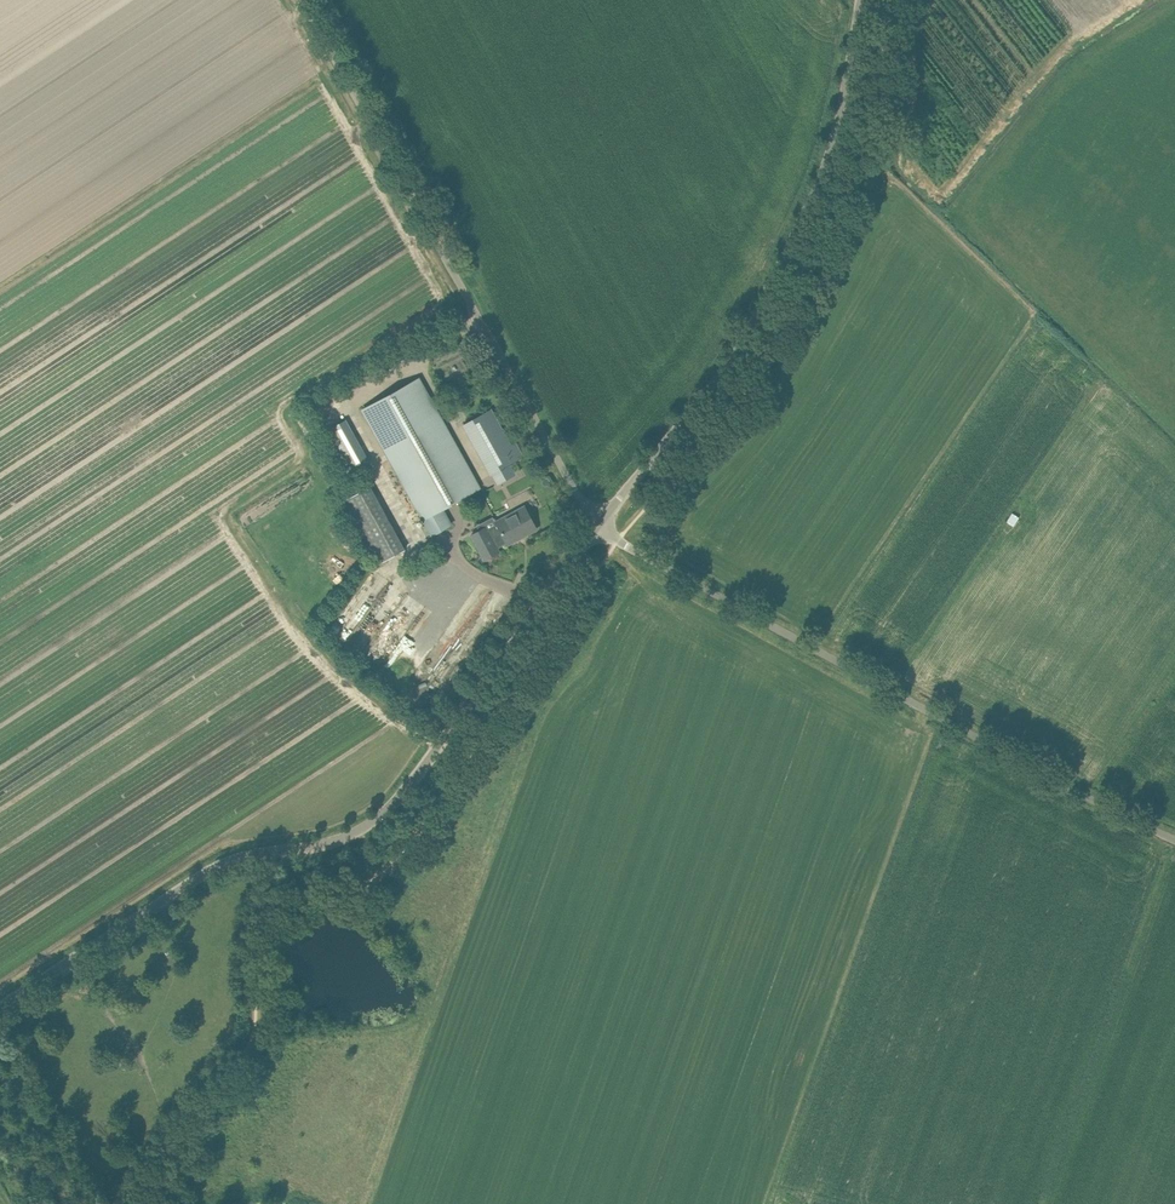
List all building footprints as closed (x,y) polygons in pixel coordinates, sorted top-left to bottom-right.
[(449,526),(441,510),(478,489),(417,379),(362,409),(432,535),(449,526)] [(490,409),(464,424),(497,484),(498,483),(503,481),(502,480),(497,483),(492,473),(509,464),(518,459),(516,456),(520,453),(515,444),(510,446),(490,409)] [(370,463),(346,420),(323,433),(347,475),(370,463)] [(407,550),(375,485),(346,499),(378,564),(407,550)] [(497,526),(488,531),(486,527),(471,535),(484,560),(499,552),(497,548),(506,543),(507,544),(536,529),(524,506),(495,522),(497,526)] [(456,508),(448,510),(452,520),(460,517),(456,508)] [(348,638),(360,619),(351,614),(339,633),(348,638)]
